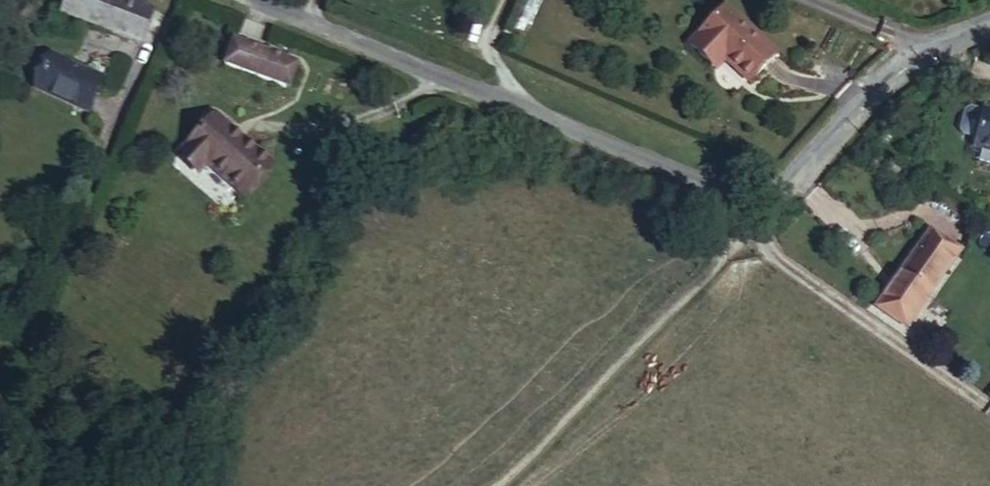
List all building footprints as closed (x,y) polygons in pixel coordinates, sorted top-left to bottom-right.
[(76,19),(83,0),(70,0),(64,15),(76,19)] [(91,25),(100,0),(83,0),(76,19),(91,25)] [(91,25),(104,30),(101,38),(135,50),(150,10),(123,0),(100,0),(91,25)] [(687,38),(702,55),(712,45),(722,56),(743,80),(772,54),(726,1),(687,38)] [(225,67),(254,78),(264,52),(234,41),(225,67)] [(712,45),(702,55),(712,66),(722,56),(712,45)] [(264,52),(254,78),(287,90),(297,65),(264,52)] [(50,55),(35,89),(87,113),(102,79),(50,55)] [(214,116),(181,153),(201,171),(208,163),(245,195),(271,165),(214,116)] [(982,116),(973,152),(989,157),(989,118),(982,116)] [(876,309),(903,329),(908,322),(899,315),(908,302),(918,309),(957,252),(929,232),(876,309)] [(899,315),(908,322),(918,309),(908,302),(899,315)] [(45,336),(39,349),(52,355),(59,342),(45,336)]
